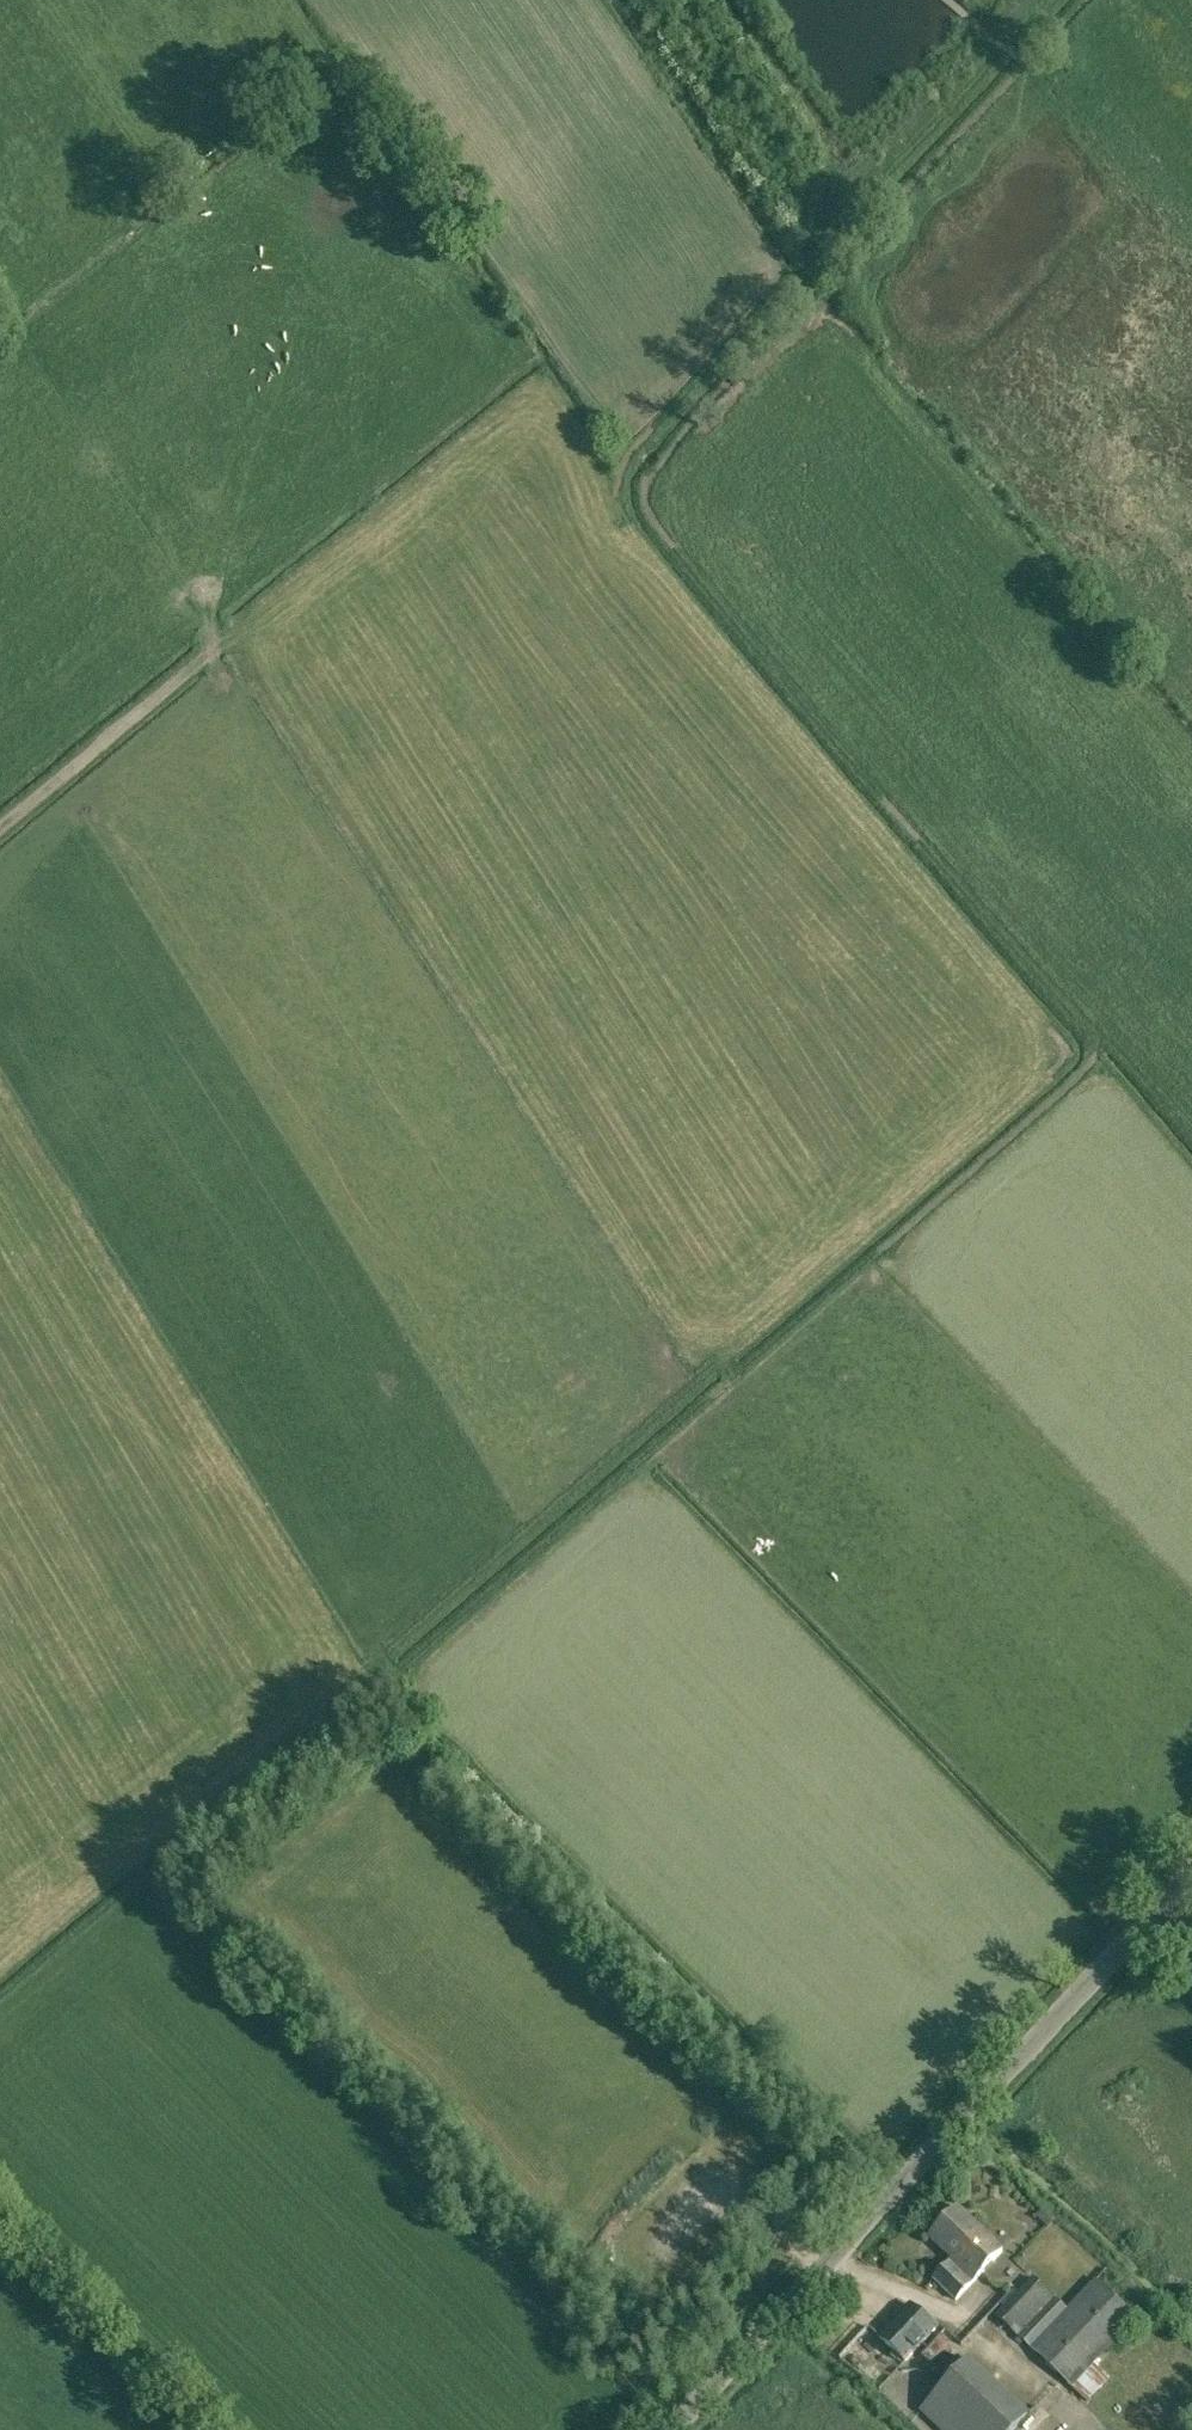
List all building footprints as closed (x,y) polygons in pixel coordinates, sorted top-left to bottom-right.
[(930,2237),(951,2258),(931,2277),(956,2299),(973,2280),(1003,2249),(958,2206),(930,2237)] [(996,2315),(1019,2337),(1056,2299),(1033,2277),(996,2315)] [(1095,2278),(1066,2308),(1056,2299),(1019,2337),(1073,2388),(1138,2319),(1138,2318),(1095,2278)] [(909,2303),(876,2337),(905,2362),(937,2328),(909,2303)] [(1029,2410),(968,2353),(914,2414),(931,2429),(1011,2429),(1029,2410)]
